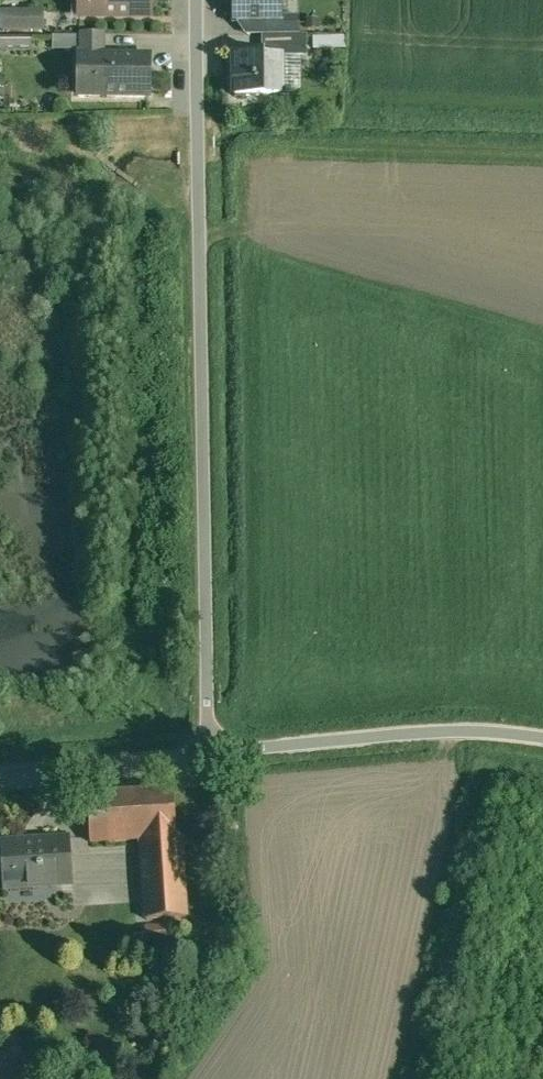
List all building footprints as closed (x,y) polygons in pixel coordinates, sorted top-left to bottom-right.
[(93,17),(152,17),(152,0),(93,0),(93,17)] [(234,19),(250,19),(280,19),(281,18),(280,0),(234,0),(234,19)] [(51,30),(51,9),(6,9),(6,30),(51,30)] [(298,18),(281,18),(280,19),(250,19),(250,34),(287,34),(299,34),(298,18)] [(38,47),(38,31),(2,31),(2,47),(38,47)] [(149,57),(103,58),(103,33),(80,33),(80,58),(78,58),(78,67),(90,67),(90,96),(150,95),(149,57)] [(299,34),(287,34),(287,54),(303,54),(302,34),(299,34)] [(263,52),(235,53),(235,96),(263,96),(263,94),(281,94),(280,54),(263,54),(263,52)] [(173,787),(88,792),(91,842),(141,839),(146,919),(186,916),(181,835),(177,835),(173,787)] [(68,840),(26,843),(26,840),(1,842),(4,888),(72,884),(69,838),(68,838),(68,840)] [(0,1048),(0,1078),(29,1078),(34,1056),(0,1048)]
